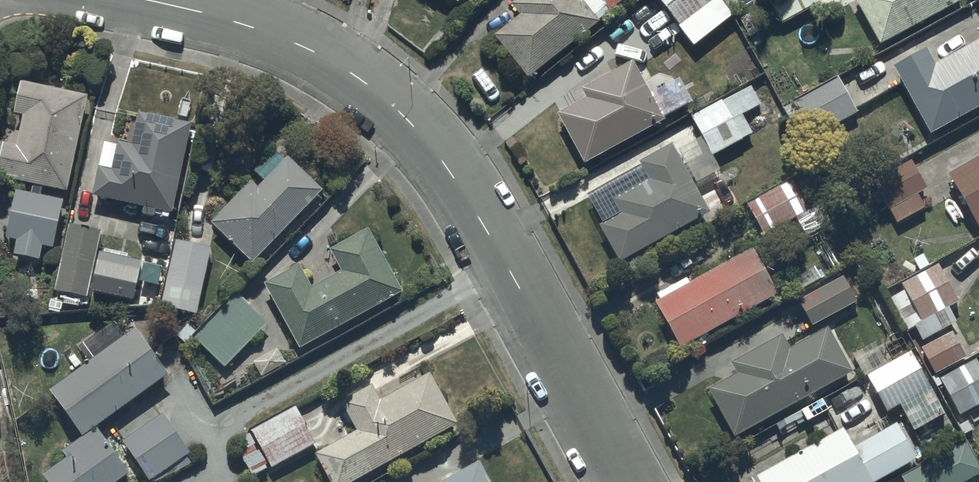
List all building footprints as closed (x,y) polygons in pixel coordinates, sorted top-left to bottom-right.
[(509,1),(519,13),(492,33),(525,75),(608,10),(607,8),(618,0),(510,0),(509,1)] [(681,24),(709,0),(661,0),(681,24)] [(780,21),(818,0),(768,0),(780,21)] [(880,43),(955,0),(855,0),(880,43)] [(892,62),(928,131),(978,104),(978,42),(977,38),(934,61),(925,45),(892,62)] [(554,112),(582,162),(664,117),(659,107),(666,103),(644,62),(636,66),(631,57),(611,68),(605,61),(562,96),(567,105),(554,112)] [(837,75),(794,99),(782,106),(802,141),(857,110),(837,75)] [(21,78),(15,112),(22,113),(16,142),(3,139),(0,152),(0,176),(32,182),(30,190),(16,187),(6,235),(16,237),(13,252),(40,257),(42,242),(53,244),(63,197),(42,193),(44,183),(70,188),(89,91),(21,78)] [(750,84),(691,114),(701,135),(679,147),(695,180),(720,168),(712,152),(751,133),(741,113),(760,103),(750,84)] [(171,210),(191,121),(141,109),(133,142),(118,139),(112,167),(99,164),(92,192),(171,210)] [(647,177),(611,196),(619,210),(598,221),(618,258),(708,212),(671,141),(637,159),(647,177)] [(253,261),(322,187),(287,154),(285,156),(275,147),(253,170),(263,178),(258,183),(251,176),(210,220),(253,261)] [(946,170),(976,225),(978,223),(978,151),(946,170)] [(911,159),(872,179),(895,221),(924,206),(916,191),(925,186),(911,159)] [(793,175),(747,201),(766,236),(813,210),(793,175)] [(102,230),(69,222),(55,288),(53,287),(50,300),(75,305),(78,293),(87,295),(102,230)] [(404,289),(368,224),(330,245),(342,267),(310,284),(298,262),(263,281),(300,347),(404,289)] [(213,245),(174,237),(160,304),(199,312),(213,245)] [(686,275),(656,291),(659,297),(654,299),(678,344),(777,290),(753,245),(688,280),(686,275)] [(142,258),(100,249),(92,287),(133,296),(142,258)] [(937,263),(902,282),(905,288),(890,296),(914,342),(956,320),(947,303),(956,298),(937,263)] [(842,274),(798,299),(811,324),(856,299),(842,274)] [(236,290),(193,334),(225,365),(267,321),(236,290)] [(170,372),(136,324),(124,332),(116,320),(79,347),(88,359),(49,386),(84,434),(170,372)] [(780,332),(732,359),(739,371),(707,388),(733,434),(748,426),(753,435),(768,427),(763,418),(852,369),(827,324),(788,346),(780,332)] [(951,330),(922,346),(935,370),(964,354),(951,330)] [(876,338),(851,352),(863,374),(866,372),(886,408),(929,384),(910,349),(889,361),(876,338)] [(940,376),(959,412),(978,401),(978,364),(975,357),(940,376)] [(458,421),(430,369),(380,396),(371,381),(341,398),(357,428),(316,450),(333,481),(347,481),(458,421)] [(268,459),(272,466),(317,440),(296,403),(251,429),(259,443),(241,453),(250,469),(268,459)] [(163,410),(122,438),(149,480),(151,479),(153,481),(189,462),(185,455),(190,451),(163,410)] [(751,476),(754,481),(868,481),(914,456),(895,422),(853,445),(842,425),(751,476)] [(129,470),(99,429),(83,440),(80,435),(62,448),(66,455),(42,472),(48,481),(112,481),(129,470)] [(900,475),(904,481),(959,481),(978,471),(978,465),(964,439),(900,475)] [(479,458),(438,480),(439,481),(492,481),(479,458)]
